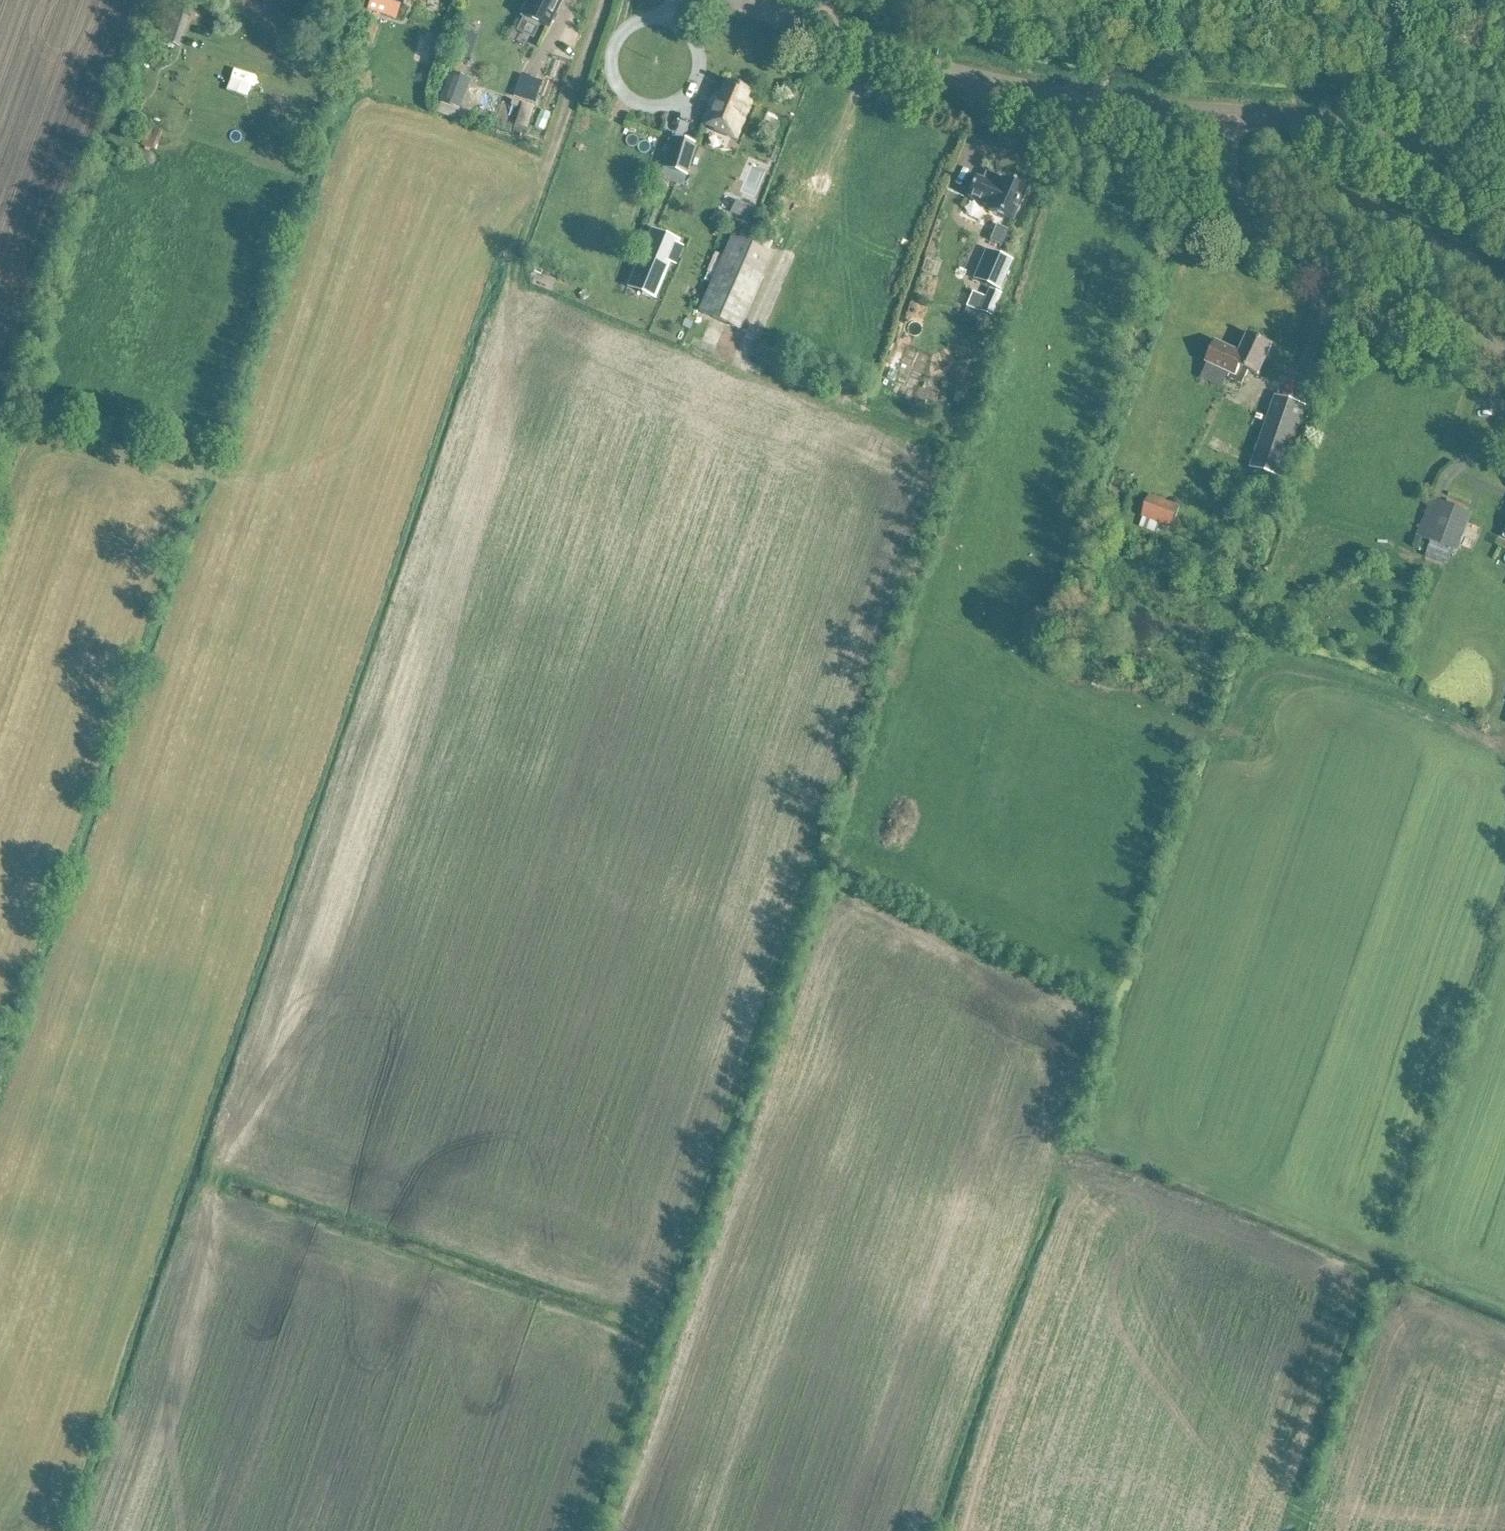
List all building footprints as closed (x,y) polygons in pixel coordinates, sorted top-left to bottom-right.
[(367,11),(397,20),(401,7),(404,0),(371,0),(367,11)] [(522,17),(547,30),(562,0),(531,0),(522,17)] [(651,9),(662,4),(660,0),(647,0),(651,9)] [(177,47),(190,10),(171,3),(158,41),(177,47)] [(482,23),(473,20),(470,29),(479,32),(482,23)] [(460,111),(470,81),(450,74),(437,113),(453,118),(456,110),(460,111)] [(535,104),(542,84),(520,76),(513,96),(535,104)] [(735,139),(750,104),(744,101),(747,93),(726,84),(721,96),(716,94),(704,124),(716,129),(715,131),(735,139)] [(524,120),(529,108),(509,101),(502,121),(509,124),(512,116),(524,120)] [(541,111),(534,128),(544,132),(550,115),(541,111)] [(140,145),(152,149),(158,130),(147,126),(140,145)] [(686,176),(696,146),(673,139),(664,169),(686,176)] [(1001,181),(985,175),(982,181),(976,178),(967,198),(989,208),(988,212),(1012,222),(1026,190),(1002,180),(1001,181)] [(1008,226),(998,223),(991,240),(1001,245),(1008,226)] [(738,332),(772,256),(731,238),(698,314),(738,332)] [(655,246),(634,301),(662,311),(683,256),(655,246)] [(1000,292),(1012,263),(994,255),(982,284),(1000,292)] [(991,318),(1000,295),(989,291),(980,314),(991,318)] [(973,322),(984,298),(971,292),(960,317),(973,322)] [(1259,376),(1272,347),(1249,336),(1241,355),(1217,344),(1208,364),(1232,375),(1230,380),(1243,386),(1249,372),(1259,376)] [(1282,481),(1307,408),(1276,397),(1251,470),(1282,481)] [(1171,529),(1180,507),(1150,496),(1142,518),(1144,519),(1140,528),(1157,535),(1160,525),(1171,529)] [(1454,551),(1467,513),(1434,502),(1421,540),(1454,551)] [(1170,594),(1182,599),(1187,587),(1175,581),(1170,594)]
